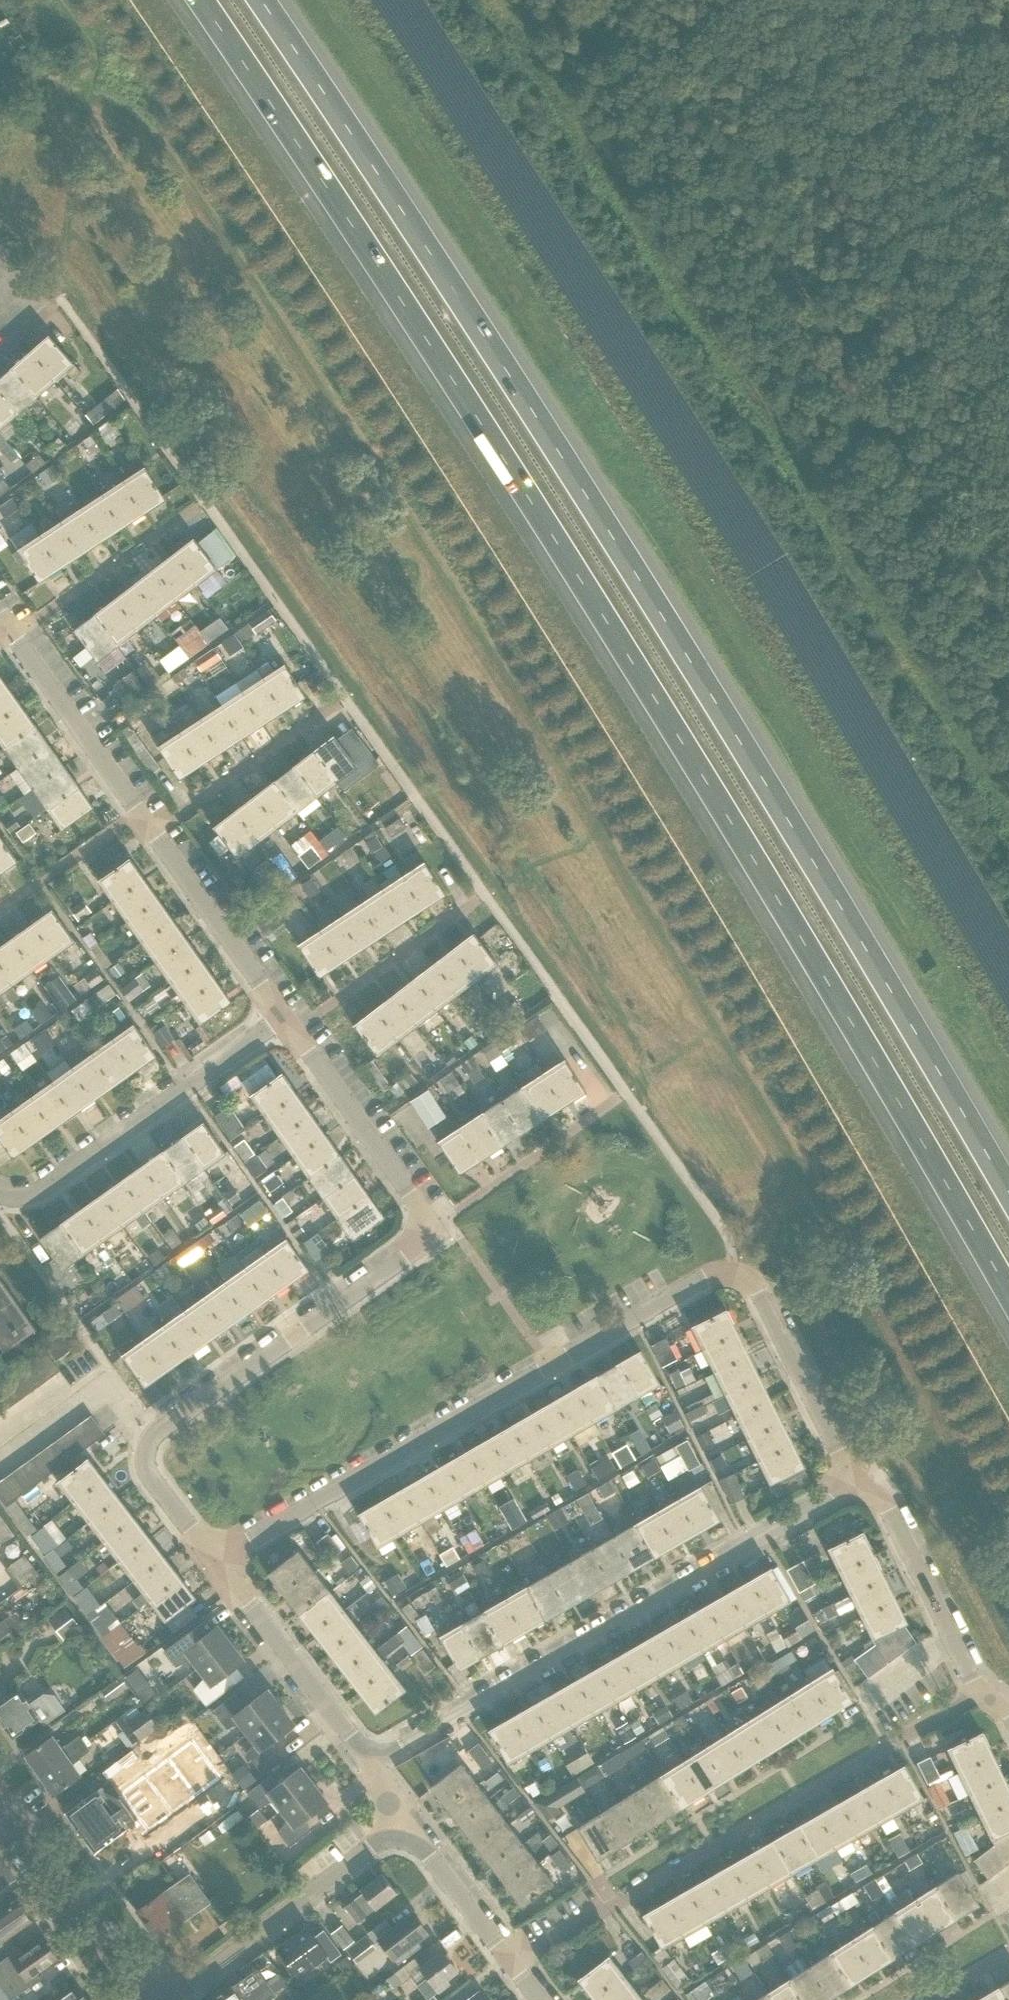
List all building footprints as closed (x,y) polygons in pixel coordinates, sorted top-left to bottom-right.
[(82,373),(49,335),(30,352),(56,381),(67,372),(74,380),(82,373)] [(56,381),(30,352),(11,369),(37,398),(56,381)] [(0,379),(0,394),(18,414),(29,405),(38,415),(46,408),(37,398),(11,369),(0,379)] [(0,394),(0,430),(18,414),(0,394)] [(12,461),(19,455),(0,434),(0,447),(12,461)] [(92,435),(84,440),(89,447),(97,442),(92,435)] [(124,481),(145,514),(166,499),(145,467),(124,481)] [(10,490),(0,477),(0,497),(10,490)] [(103,495),(124,527),(145,514),(124,481),(103,495)] [(82,508),(103,541),(124,527),(103,495),(82,508)] [(61,522),(82,555),(103,541),(82,508),(61,522)] [(40,536),(61,568),(82,555),(61,522),(40,536)] [(18,550),(40,582),(61,568),(40,536),(18,550)] [(218,569),(194,538),(174,554),(198,585),(218,569)] [(154,569),(178,600),(198,585),(174,554),(154,569)] [(134,584),(158,615),(178,600),(154,569),(134,584)] [(115,600),(138,630),(158,615),(134,584),(115,600)] [(95,615),(119,646),(138,630),(115,600),(95,615)] [(95,615),(74,631),(87,647),(94,656),(98,661),(119,646),(95,615)] [(209,643),(199,628),(178,643),(180,645),(189,657),(209,643)] [(235,635),(222,644),(231,656),(244,648),(235,635)] [(180,645),(169,653),(177,665),(189,657),(180,645)] [(87,647),(75,657),(82,666),(94,656),(87,647)] [(150,662),(138,670),(150,687),(162,678),(150,662)] [(191,664),(182,670),(187,676),(195,670),(191,664)] [(263,678),(285,711),(306,697),(285,664),(263,678)] [(133,671),(114,685),(124,699),(143,685),(133,671)] [(173,676),(162,684),(167,690),(177,683),(173,676)] [(243,692),(264,724),(285,711),(263,678),(243,692)] [(0,690),(0,720),(21,705),(7,685),(0,690)] [(222,705),(243,738),(264,724),(243,692),(222,705)] [(0,720),(0,742),(4,748),(36,725),(21,705),(0,720)] [(201,719),(222,752),(243,738),(222,705),(201,719)] [(199,766),(201,765),(180,733),(171,719),(149,733),(179,779),(199,766)] [(180,733),(201,765),(222,752),(201,719),(180,733)] [(36,725),(4,748),(19,768),(50,746),(36,725)] [(334,736),(314,751),(337,782),(358,767),(365,775),(379,764),(373,756),(361,738),(344,749),(334,736)] [(50,746),(19,768),(33,789),(65,766),(50,746)] [(145,748),(137,754),(152,775),(160,769),(145,748)] [(294,766),(318,797),(337,782),(314,751),(294,766)] [(65,766),(33,789),(48,809),(79,787),(65,766)] [(274,782),(298,812),(318,797),(294,766),(274,782)] [(254,797),(278,828),(298,812),(274,782),(254,797)] [(79,787),(48,809),(62,830),(94,807),(79,787)] [(235,812),(258,843),(278,828),(254,797),(235,812)] [(235,812),(214,828),(237,858),(258,843),(235,812)] [(400,817),(385,827),(391,836),(406,827),(400,817)] [(30,823),(16,832),(23,842),(36,833),(30,823)] [(339,826),(330,833),(337,843),(346,836),(339,826)] [(18,861),(0,835),(0,874),(18,861)] [(352,847),(342,855),(349,865),(360,858),(352,847)] [(280,853),(271,860),(281,873),(290,866),(280,853)] [(145,879),(130,858),(98,881),(113,902),(145,879)] [(424,863),(402,877),(423,909),(444,895),(424,863)] [(290,866),(281,873),(288,883),(298,876),(290,866)] [(402,922),(423,909),(402,877),(381,890),(402,922)] [(145,879),(113,902),(128,922),(159,900),(145,879)] [(381,936),(402,922),(381,890),(360,904),(381,936)] [(159,900),(128,922),(142,942),(174,920),(159,900)] [(360,949),(381,936),(360,904),(340,917),(360,949)] [(75,941),(53,909),(32,924),(54,956),(75,941)] [(339,963),(360,949),(340,917),(319,931),(339,963)] [(174,920),(142,942),(157,963),(188,940),(174,920)] [(11,939),(34,970),(54,956),(32,924),(11,939)] [(319,931),(297,945),(318,977),(339,963),(319,931)] [(91,933),(83,939),(91,949),(99,943),(91,933)] [(498,964),(474,933),(454,949),(477,979),(498,964)] [(13,985),(34,970),(11,939),(0,947),(0,966),(13,985)] [(188,940),(157,963),(171,983),(203,961),(188,940)] [(434,964),(458,995),(477,979),(454,949),(434,964)] [(203,961),(171,983),(186,1003),(217,981),(203,961)] [(119,962),(111,968),(118,977),(125,972),(119,962)] [(414,979),(438,1010),(458,995),(434,964),(414,979)] [(13,985),(0,966),(0,994),(13,985)] [(95,970),(84,977),(92,988),(103,980),(95,970)] [(394,994),(418,1025),(438,1010),(414,979),(394,994)] [(217,981),(186,1003),(200,1024),(232,1002),(217,981)] [(374,1010),(398,1040),(418,1025),(394,994),(374,1010)] [(153,997),(143,1004),(150,1015),(160,1008),(153,997)] [(86,999),(71,1009),(79,1020),(94,1010),(86,999)] [(374,1010),(354,1025),(378,1056),(398,1040),(374,1010)] [(538,1016),(519,1028),(528,1040),(546,1029),(538,1016)] [(490,1017),(479,1025),(489,1038),(499,1030),(490,1017)] [(113,1039),(136,1070),(157,1056),(134,1024),(113,1039)] [(165,1025),(153,1033),(162,1046),(174,1039),(165,1025)] [(511,1029),(496,1039),(504,1050),(518,1040),(511,1029)] [(200,1037),(189,1044),(194,1051),(205,1044),(200,1037)] [(93,1053),(115,1085),(136,1070),(113,1039),(93,1053)] [(24,1044),(12,1053),(18,1063),(31,1054),(24,1044)] [(73,1068),(95,1099),(115,1085),(93,1053),(73,1068)] [(452,1053),(444,1059),(449,1065),(456,1060),(452,1053)] [(0,1062),(0,1069),(4,1074),(11,1068),(4,1059),(0,1062)] [(565,1105),(586,1091),(565,1059),(544,1073),(565,1105)] [(372,1060),(366,1065),(384,1091),(391,1086),(372,1060)] [(52,1082),(75,1114),(95,1099),(73,1068),(52,1082)] [(451,1071),(440,1079),(448,1092),(460,1084),(451,1071)] [(398,1081),(391,1086),(398,1096),(405,1091),(405,1090),(418,1080),(412,1072),(399,1082),(398,1081)] [(523,1087),(544,1119),(565,1105),(544,1073),(532,1081),(526,1072),(517,1078),(523,1087)] [(297,1094),(282,1073),(251,1095),(266,1116),(297,1094)] [(236,1075),(220,1086),(226,1094),(242,1083),(236,1075)] [(32,1097),(54,1128),(75,1114),(52,1082),(32,1097)] [(523,1087),(502,1100),(523,1133),(544,1119),(523,1087)] [(428,1125),(445,1115),(429,1090),(412,1100),(428,1125)] [(297,1094),(266,1116),(280,1137),(312,1114),(297,1094)] [(11,1111),(34,1143),(54,1128),(32,1097),(11,1111)] [(481,1114),(502,1146),(523,1133),(502,1100),(481,1114)] [(243,1132),(227,1109),(214,1119),(230,1142),(243,1132)] [(13,1158),(34,1143),(11,1111),(0,1119),(0,1139),(13,1158)] [(312,1114),(280,1137),(294,1157),(326,1135),(312,1114)] [(481,1160),(502,1146),(481,1114),(460,1128),(481,1160)] [(226,1154),(204,1122),(183,1137),(205,1169),(226,1154)] [(460,1174),(481,1160),(460,1128),(438,1142),(460,1174)] [(326,1135),(294,1157),(309,1177),(341,1155),(326,1135)] [(205,1169),(183,1137),(162,1151),(185,1183),(205,1169)] [(162,1151),(142,1166),(164,1197),(185,1183),(162,1151)] [(341,1155),(309,1177),(323,1198),(355,1175),(341,1155)] [(164,1197),(142,1166),(122,1180),(144,1212),(164,1197)] [(355,1175),(323,1198),(338,1218),(370,1196),(355,1175)] [(122,1180),(101,1195),(124,1226),(144,1212),(122,1180)] [(124,1226),(101,1195),(81,1209),(103,1241),(124,1226)] [(370,1196),(338,1218),(353,1239),(384,1217),(370,1196)] [(81,1209),(61,1224),(83,1255),(103,1241),(81,1209)] [(205,1217),(196,1223),(201,1230),(210,1224),(205,1217)] [(66,1275),(62,1270),(83,1255),(61,1224),(40,1238),(53,1258),(44,1265),(56,1282),(66,1275)] [(299,1224),(291,1229),(297,1237),(304,1231),(299,1224)] [(318,1232),(302,1242),(315,1261),(331,1250),(318,1232)] [(266,1253),(288,1285),(309,1270),(287,1238),(266,1253)] [(196,1241),(182,1251),(190,1261),(204,1251),(196,1241)] [(245,1268),(268,1299),(288,1285),(266,1253),(245,1268)] [(225,1282),(248,1314),(268,1299),(245,1268),(225,1282)] [(0,1278),(0,1348),(3,1352),(37,1329),(0,1278)] [(205,1296),(227,1328),(248,1314),(225,1282),(205,1296)] [(125,1311),(144,1298),(135,1285),(116,1298),(125,1311)] [(102,1287),(89,1296),(95,1304),(107,1295),(102,1287)] [(184,1311),(207,1343),(227,1328),(205,1296),(184,1311)] [(109,1322),(122,1313),(115,1304),(102,1313),(109,1322)] [(738,1332),(727,1309),(691,1326),(703,1350),(738,1332)] [(164,1325),(186,1357),(207,1343),(184,1311),(164,1325)] [(144,1340),(166,1372),(186,1357),(164,1325),(144,1340)] [(749,1355),(738,1332),(703,1350),(714,1372),(749,1355)] [(56,1359),(71,1349),(64,1339),(50,1349),(56,1359)] [(123,1355),(145,1386),(166,1372),(144,1340),(123,1355)] [(660,1384),(641,1350),(619,1363),(638,1397),(660,1384)] [(50,1378),(60,1371),(46,1352),(36,1359),(50,1378)] [(760,1377),(749,1355),(714,1372),(725,1395),(760,1377)] [(40,1385),(50,1378),(36,1359),(26,1366),(40,1385)] [(597,1376),(617,1409),(638,1397),(619,1363),(597,1376)] [(30,1392),(40,1385),(26,1366),(16,1373),(30,1392)] [(20,1399),(30,1392),(16,1373),(6,1381),(20,1399)] [(575,1388),(595,1422),(617,1409),(597,1376),(575,1388)] [(771,1399),(760,1377),(725,1395),(736,1417),(771,1399)] [(20,1399),(6,1381),(0,1385),(0,1393),(10,1407),(20,1399)] [(554,1401),(573,1434),(595,1422),(575,1388),(554,1401)] [(10,1407),(0,1393),(0,1414),(10,1407)] [(783,1422),(771,1399),(736,1417),(747,1439),(783,1422)] [(532,1413),(552,1447),(573,1434),(554,1401),(532,1413)] [(655,1404),(646,1409),(652,1419),(661,1414),(655,1404)] [(703,1405),(686,1414),(689,1421),(707,1412),(703,1405)] [(676,1412),(663,1419),(671,1433),(683,1426),(676,1412)] [(511,1426),(530,1459),(552,1447),(532,1413),(511,1426)] [(95,1441),(105,1434),(92,1415),(81,1423),(95,1441)] [(794,1444),(783,1422),(747,1439),(758,1462),(794,1444)] [(85,1448),(95,1441),(81,1423),(71,1430),(85,1448)] [(489,1438),(508,1472),(530,1459),(511,1426),(489,1438)] [(75,1456),(85,1448),(71,1430),(61,1437),(75,1456)] [(709,1430),(697,1436),(702,1447),(714,1441),(709,1430)] [(65,1463),(75,1456),(61,1437),(52,1444),(65,1463)] [(467,1451),(487,1484),(508,1472),(489,1438),(467,1451)] [(627,1443),(612,1452),(620,1467),(636,1458),(627,1443)] [(42,1451),(55,1470),(65,1463),(52,1444),(42,1451)] [(805,1467),(794,1444),(758,1462),(769,1484),(780,1479),(786,1492),(810,1480),(804,1468),(805,1467)] [(45,1477),(55,1470),(42,1451),(32,1458),(45,1477)] [(446,1463),(465,1497),(487,1484),(467,1451),(446,1463)] [(719,1455),(710,1459),(716,1470),(724,1465),(719,1455)] [(35,1484),(45,1477),(32,1458),(22,1466),(35,1484)] [(104,1478),(88,1458),(58,1482),(73,1502),(104,1478)] [(424,1476),(444,1509),(465,1497),(446,1463),(424,1476)] [(25,1491),(35,1484),(22,1466),(12,1473),(25,1491)] [(633,1470),(623,1476),(629,1487),(640,1481),(633,1470)] [(15,1498),(25,1491),(12,1473),(2,1480),(15,1498)] [(735,1473),(720,1480),(732,1504),(746,1496),(735,1473)] [(403,1488),(422,1522),(444,1509),(424,1476),(403,1488)] [(104,1478),(73,1502),(89,1522),(120,1498),(104,1478)] [(596,1486),(603,1499),(618,1490),(610,1478),(596,1486)] [(15,1498),(2,1480),(0,1481),(0,1498),(6,1506),(15,1498)] [(698,1532),(720,1519),(701,1485),(678,1498),(698,1532)] [(381,1501),(400,1535),(422,1522),(403,1488),(381,1501)] [(588,1492),(577,1498),(585,1512),(595,1505),(588,1492)] [(558,1493),(551,1497),(556,1504),(563,1500),(558,1493)] [(120,1498),(89,1522),(104,1542),(135,1518),(120,1498)] [(657,1511),(676,1544),(698,1532),(678,1498),(657,1511)] [(381,1501),(359,1514),(378,1547),(400,1535),(381,1501)] [(635,1523),(655,1557),(676,1544),(657,1511),(635,1523)] [(12,1534),(0,1517),(0,1543),(12,1534)] [(135,1518),(104,1542),(119,1561),(150,1538),(135,1518)] [(52,1548),(67,1537),(53,1519),(32,1535),(46,1553),(52,1548)] [(613,1536),(633,1569),(655,1557),(635,1523),(613,1536)] [(475,1528),(460,1537),(469,1553),(484,1544),(475,1528)] [(875,1555),(863,1531),(828,1549),(840,1572),(875,1555)] [(592,1548),(611,1582),(633,1569),(613,1536),(592,1548)] [(150,1538),(119,1561),(135,1581),(165,1557),(150,1538)] [(46,1553),(43,1556),(54,1572),(64,1565),(52,1548),(46,1553)] [(570,1561),(590,1594),(611,1582),(592,1548),(570,1561)] [(299,1550),(268,1574),(284,1594),(314,1570),(299,1550)] [(21,1585),(38,1572),(25,1554),(7,1567),(21,1585)] [(886,1577),(875,1555),(840,1572),(851,1594),(886,1577)] [(165,1557),(135,1581),(143,1593),(149,1600),(150,1601),(181,1577),(165,1557)] [(429,1560),(421,1564),(427,1575),(435,1570),(429,1560)] [(549,1573),(568,1607),(590,1594),(570,1561),(549,1573)] [(803,1562),(789,1570),(801,1591),(815,1583),(803,1562)] [(59,1575),(75,1596),(85,1588),(70,1568),(59,1575)] [(772,1568),(750,1580),(769,1614),(791,1601),(772,1568)] [(314,1570),(284,1594),(299,1614),(330,1590),(314,1570)] [(527,1586),(546,1620),(568,1607),(549,1573),(527,1586)] [(368,1574),(360,1581),(368,1592),(376,1585),(375,1583),(368,1574)] [(181,1577),(150,1601),(165,1621),(196,1597),(181,1577)] [(897,1600),(886,1577),(851,1594),(862,1617),(897,1600)] [(769,1614),(750,1580),(728,1593),(747,1627),(769,1614)] [(88,1585),(85,1588),(75,1596),(88,1614),(102,1604),(88,1585)] [(436,1586),(415,1599),(420,1607),(433,1599),(436,1605),(442,1601),(439,1595),(441,1594),(436,1586)] [(505,1598),(525,1632),(546,1620),(527,1586),(505,1598)] [(330,1590),(299,1614),(314,1634),(345,1610),(330,1590)] [(143,1593),(134,1600),(139,1608),(149,1600),(143,1593)] [(706,1605),(726,1639),(747,1627),(728,1593),(706,1605)] [(484,1611),(503,1645),(525,1632),(505,1598),(484,1611)] [(862,1617),(873,1638),(873,1640),(883,1635),(894,1630),(904,1625),(908,1623),(897,1600),(862,1617)] [(88,1614),(86,1615),(102,1637),(121,1623),(105,1602),(102,1604),(88,1614)] [(704,1652),(726,1639),(706,1605),(685,1618),(704,1652)] [(65,1607),(50,1619),(64,1638),(80,1626),(65,1607)] [(27,1625),(16,1610),(0,1621),(0,1645),(27,1625)] [(345,1610),(314,1634),(329,1654),(360,1630),(345,1610)] [(462,1624),(482,1657),(503,1645),(484,1611),(462,1624)] [(425,1614),(415,1620),(424,1634),(434,1628),(425,1614)] [(217,1625),(214,1627),(207,1618),(165,1650),(178,1667),(191,1658),(198,1667),(231,1642),(217,1625)] [(663,1630),(683,1664),(704,1652),(685,1618),(663,1630)] [(462,1624),(440,1636),(459,1670),(482,1657),(462,1624)] [(904,1625),(894,1630),(907,1649),(917,1642),(904,1625)] [(376,1650),(345,1673),(360,1693),(391,1669),(382,1658),(405,1641),(401,1635),(409,1628),(407,1626),(376,1650)] [(360,1630),(329,1654),(345,1673),(376,1650),(360,1630)] [(641,1643),(661,1677),(683,1664),(663,1630),(641,1643)] [(894,1630),(883,1635),(897,1656),(907,1649),(894,1630)] [(883,1635),(873,1640),(873,1638),(871,1639),(888,1663),(897,1656),(883,1635)] [(132,1636),(112,1651),(125,1667),(144,1653),(132,1636)] [(864,1643),(864,1649),(878,1669),(888,1663),(871,1639),(864,1643)] [(244,1660),(231,1642),(198,1667),(206,1677),(194,1687),(207,1704),(228,1687),(221,1678),(244,1660)] [(620,1655),(639,1689),(661,1677),(641,1643),(620,1655)] [(422,1648),(411,1657),(425,1674),(436,1666),(422,1648)] [(864,1649),(864,1653),(855,1659),(868,1677),(878,1669),(864,1649)] [(792,1650),(782,1656),(787,1665),(797,1658),(792,1650)] [(598,1668),(618,1702),(639,1689),(620,1655),(598,1668)] [(751,1659),(739,1665),(744,1673),(755,1666),(751,1659)] [(770,1663),(760,1669),(766,1679),(776,1672),(770,1663)] [(811,1681),(832,1714),(853,1700),(833,1667),(811,1681)] [(576,1680),(596,1714),(618,1702),(598,1668),(576,1680)] [(730,1668),(718,1675),(723,1685),(736,1677),(730,1668)] [(135,1669),(125,1677),(133,1687),(143,1679),(135,1669)] [(391,1669),(360,1693),(376,1713),(406,1690),(391,1670),(391,1669)] [(120,1678),(101,1692),(108,1701),(127,1688),(120,1678)] [(555,1693),(574,1727),(596,1714),(576,1680),(555,1693)] [(790,1694),(811,1727),(832,1714),(811,1681),(790,1694)] [(13,1738),(39,1719),(44,1725),(65,1708),(64,1707),(62,1708),(53,1696),(43,1695),(37,1700),(33,1695),(26,1700),(17,1688),(0,1701),(0,1719),(13,1738)] [(240,1722),(248,1732),(251,1729),(281,1707),(267,1689),(245,1706),(235,1693),(214,1710),(229,1730),(240,1722)] [(533,1705),(553,1739),(574,1727),(555,1693),(533,1705)] [(769,1708),(789,1740),(811,1727),(790,1694),(769,1708)] [(712,1698),(706,1701),(713,1713),(719,1709),(712,1698)] [(512,1718),(531,1752),(553,1739),(533,1705),(512,1718)] [(294,1725),(281,1707),(251,1729),(248,1732),(256,1742),(245,1750),(260,1771),(282,1754),(272,1741),(294,1725)] [(145,1708),(128,1721),(140,1738),(157,1726),(145,1708)] [(748,1721),(768,1754),(789,1740),(769,1708),(748,1721)] [(512,1718),(489,1731),(509,1765),(531,1752),(512,1718)] [(637,1721),(630,1725),(636,1736),(644,1732),(637,1721)] [(726,1734),(747,1767),(768,1754),(748,1721),(726,1734)] [(947,1749),(958,1772),(994,1755),(983,1732),(947,1749)] [(52,1735),(26,1755),(40,1775),(85,1742),(79,1733),(61,1747),(52,1735)] [(705,1747),(726,1780),(747,1767),(726,1734),(705,1747)] [(85,1742),(40,1775),(54,1794),(69,1783),(81,1774),(72,1763),(91,1749),(85,1742)] [(190,1743),(166,1760),(194,1798),(201,1793),(212,1785),(218,1781),(199,1756),(205,1752),(198,1743),(193,1747),(190,1743)] [(479,1743),(468,1751),(482,1769),(492,1761),(479,1743)] [(630,1747),(620,1753),(626,1761),(635,1756),(630,1747)] [(684,1761),(704,1794),(726,1780),(705,1747),(684,1761)] [(620,1753),(610,1758),(617,1768),(626,1763),(626,1761),(620,1753)] [(958,1772),(969,1795),(1005,1777),(994,1755),(958,1772)] [(930,1756),(917,1762),(928,1783),(940,1776),(930,1756)] [(134,1757),(125,1764),(131,1772),(140,1766),(134,1757)] [(544,1758),(537,1762),(543,1772),(550,1767),(544,1758)] [(577,1758),(566,1765),(572,1776),(584,1769),(577,1758)] [(146,1775),(143,1777),(170,1815),(194,1798),(166,1760),(146,1775)] [(663,1774),(683,1807),(704,1794),(684,1761),(663,1774)] [(461,1763),(431,1786),(446,1807),(477,1783),(461,1763)] [(245,1765),(232,1774),(244,1790),(256,1780),(245,1765)] [(599,1765),(588,1772),(595,1782),(605,1776),(599,1765)] [(924,1798),(905,1765),(882,1777),(902,1811),(924,1798)] [(137,1781),(117,1796),(145,1834),(170,1815),(143,1777),(146,1775),(140,1766),(131,1772),(137,1781)] [(282,1809),(314,1784),(301,1767),(277,1785),(270,1775),(248,1792),(260,1807),(274,1799),(282,1809)] [(103,1769),(94,1775),(101,1784),(110,1778),(103,1769)] [(497,1773),(483,1783),(489,1790),(502,1780),(497,1773)] [(81,1774),(69,1783),(74,1790),(86,1781),(81,1774)] [(641,1787),(662,1820),(683,1807),(663,1774),(641,1787)] [(536,1802),(547,1820),(560,1812),(557,1808),(585,1791),(577,1777),(536,1802)] [(861,1790),(880,1824),(902,1811),(882,1777),(861,1790)] [(1005,1777),(969,1795),(980,1817),(1008,1803),(1008,1786),(1005,1777)] [(951,1803),(940,1782),(928,1788),(939,1809),(951,1803)] [(477,1783),(446,1807),(461,1827),(492,1803),(477,1783)] [(314,1784),(282,1809),(289,1819),(278,1831),(290,1846),(311,1829),(304,1820),(328,1802),(314,1784)] [(515,1786),(501,1797),(508,1805),(522,1794),(515,1786)] [(102,1787),(66,1813),(94,1852),(136,1822),(119,1798),(113,1802),(102,1787)] [(620,1801),(641,1833),(662,1820),(641,1787),(620,1801)] [(839,1802),(858,1836),(880,1824),(861,1790),(839,1802)] [(599,1814),(620,1847),(641,1833),(620,1801),(599,1814)] [(817,1815),(837,1848),(858,1836),(839,1802),(817,1815)] [(492,1803),(461,1827),(477,1846),(507,1823),(493,1804),(492,1803)] [(980,1817),(992,1841),(999,1838),(1008,1833),(1008,1803),(980,1817)] [(531,1806),(519,1815),(524,1821),(536,1813),(531,1806)] [(577,1827),(598,1860),(620,1847),(599,1814),(577,1827)] [(796,1827),(815,1861),(837,1848),(817,1815),(796,1827)] [(507,1823),(477,1846),(492,1866),(523,1843),(508,1823),(507,1823)] [(774,1840),(793,1873),(815,1861),(796,1827),(774,1840)] [(999,1838),(1008,1851),(1008,1833),(999,1838)] [(550,1834),(542,1840),(550,1850),(558,1843),(550,1834)] [(999,1838),(992,1841),(994,1845),(992,1847),(1005,1865),(1008,1862),(1008,1851),(999,1838)] [(752,1852),(772,1886),(793,1873),(774,1840),(752,1852)] [(523,1843),(492,1866),(507,1886),(538,1863),(523,1843)] [(1005,1865),(992,1847),(982,1853),(996,1872),(1005,1865)] [(561,1849),(551,1856),(563,1873),(573,1865),(561,1849)] [(731,1865),(750,1898),(772,1886),(752,1852),(731,1865)] [(987,1878),(996,1872),(982,1853),(973,1860),(987,1878)] [(922,1863),(917,1855),(906,1862),(910,1870),(922,1863)] [(538,1863),(507,1886),(523,1907),(554,1883),(538,1863)] [(709,1877),(728,1911),(750,1898),(731,1865),(709,1877)] [(937,1885),(958,1918),(979,1904),(958,1871),(937,1885)] [(356,1922),(397,1892),(382,1873),(361,1890),(363,1893),(354,1901),(352,1899),(344,1905),(356,1922)] [(881,1874),(874,1879),(884,1893),(888,1899),(894,1895),(881,1874)] [(137,1911),(157,1940),(182,1922),(180,1919),(205,1900),(187,1875),(137,1911)] [(687,1889),(707,1923),(728,1911),(709,1877),(687,1889)] [(916,1898),(936,1931),(958,1918),(937,1885),(916,1898)] [(666,1902),(685,1935),(707,1923),(687,1889),(666,1902)] [(895,1911),(916,1944),(936,1931),(916,1898),(895,1911)] [(842,1899),(832,1905),(837,1914),(847,1908),(842,1899)] [(32,1921),(17,1900),(0,1912),(0,1941),(1,1942),(32,1921)] [(666,1902),(643,1915),(662,1948),(685,1935),(666,1902)] [(800,1906),(786,1915),(791,1923),(805,1914),(800,1906)] [(874,1925),(894,1958),(916,1944),(895,1911),(874,1925)] [(386,1919),(368,1933),(375,1942),(375,1943),(380,1939),(398,1964),(422,1946),(417,1940),(428,1932),(413,1913),(393,1928),(386,1919)] [(332,1932),(344,1948),(355,1941),(343,1924),(332,1932)] [(868,1964),(873,1971),(894,1958),(874,1925),(852,1939),(868,1964)] [(308,1929),(279,1950),(281,1953),(278,1956),(285,1965),(288,1963),(297,1975),(326,1955),(331,1961),(342,1953),(324,1929),(313,1937),(308,1929)] [(754,1933),(744,1939),(750,1948),(759,1942),(754,1933)] [(0,1962),(0,1984),(10,1998),(41,1976),(38,1971),(57,1957),(44,1939),(25,1953),(20,1947),(0,1962)] [(839,1964),(852,1985),(873,1971),(868,1964),(852,1939),(832,1952),(831,1952),(839,1964)] [(642,1950),(628,1960),(634,1967),(647,1957),(642,1950)] [(448,1978),(457,1971),(442,1951),(423,1964),(420,1966),(414,1958),(407,1964),(388,1979),(394,1988),(410,1976),(428,1999),(450,1981),(448,1978)] [(810,1965),(831,1998),(852,1985),(839,1964),(831,1952),(810,1965)] [(609,1955),(578,1979),(594,1999),(625,1976),(609,1955)] [(689,1980),(673,1958),(662,1967),(678,1989),(689,1980)] [(802,1999),(828,1999),(831,1998),(810,1965),(789,1978),(789,1979),(802,1999)] [(267,1981),(258,1969),(231,1987),(231,1986),(211,1999),(241,1999),(267,1981)] [(594,1999),(595,1999),(634,1999),(640,1995),(625,1976),(594,1999)] [(773,1999),(802,1999),(789,1979),(768,1992),(773,1999)] [(689,1999),(707,1999),(706,1999),(714,1994),(705,1980),(685,1994),(689,1999)] [(1000,1986),(1008,1999),(1008,1980),(1000,1986)] [(276,1994),(267,1981),(241,1999),(267,1999),(276,1994)] [(77,1986),(57,1999),(88,1999),(77,1986)] [(979,1999),(1008,1999),(1000,1986),(978,1998),(979,1999)] [(469,1999),(487,1999),(480,1991),(469,1999)]
